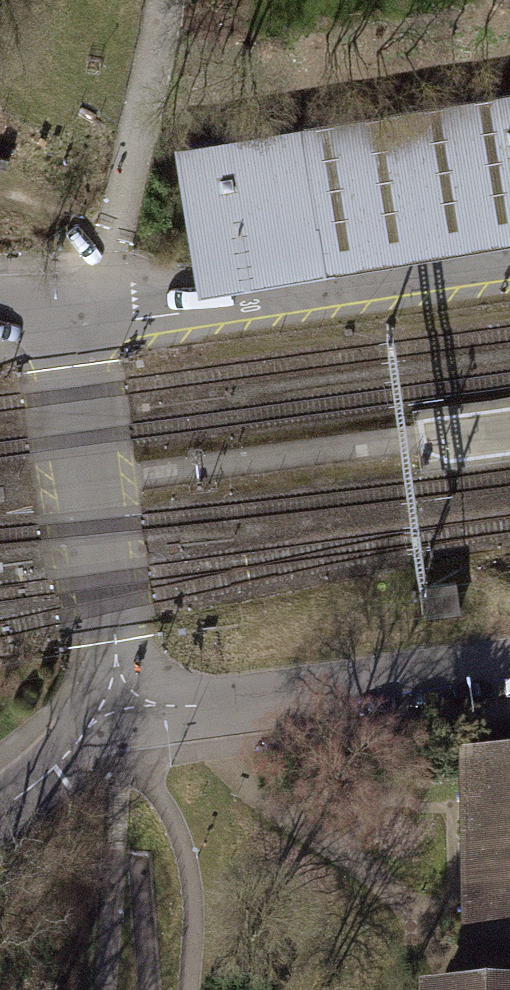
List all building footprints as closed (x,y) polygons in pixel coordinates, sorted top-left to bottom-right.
[(203,264),(509,213),(509,88),(183,142),(203,264)] [(453,577),(420,582),(424,612),(457,607),(453,577)] [(484,989),(509,989),(509,759),(467,759),(471,952),(483,952),(484,989)]
